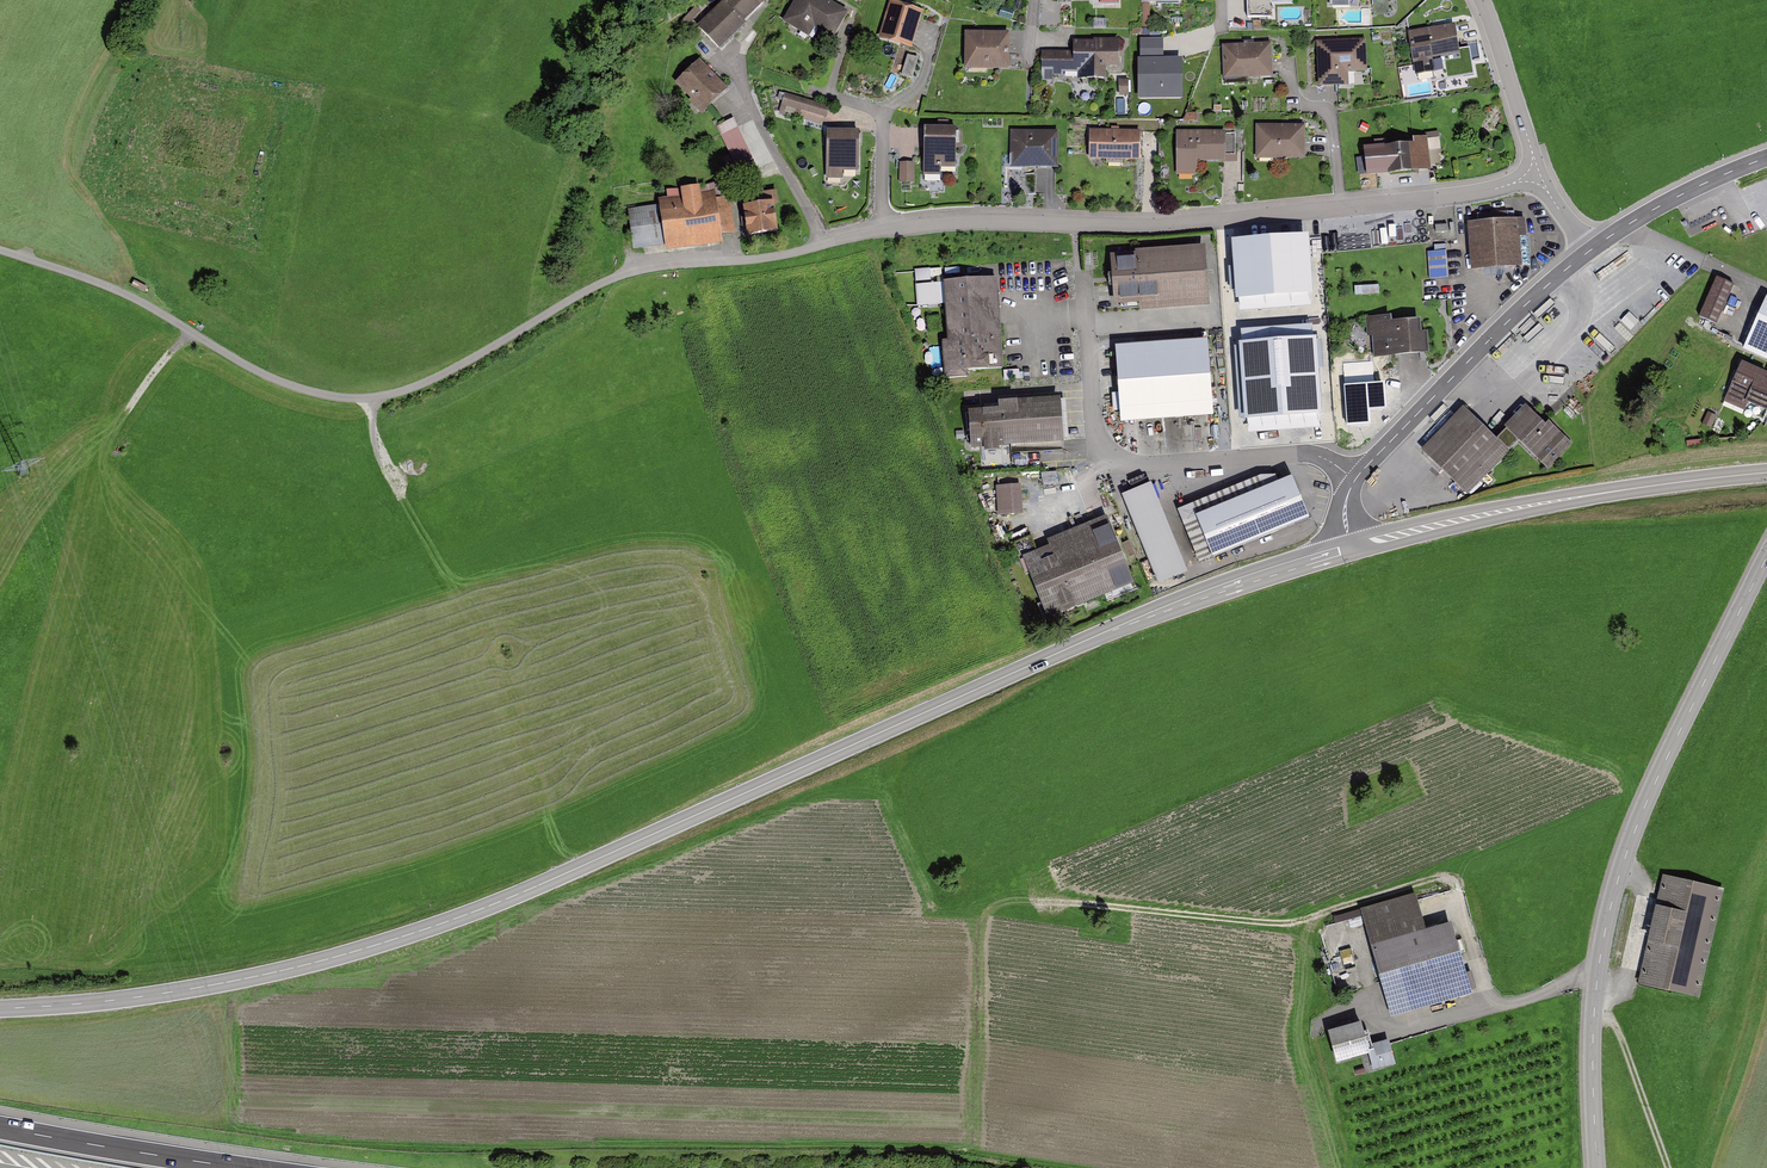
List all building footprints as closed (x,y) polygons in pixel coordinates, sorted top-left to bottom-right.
[(759,0),(725,0),(698,27),(719,48),(764,4),(759,0)] [(826,0),(796,0),(784,21),(811,37),(816,29),(833,39),(848,13),(826,0)] [(889,0),(877,39),(912,49),(923,10),(889,0)] [(1247,18),(1272,17),(1272,4),(1293,3),(1293,0),(1246,0),(1247,18)] [(1454,27),(1410,34),(1416,74),(1434,71),(1435,80),(1473,74),(1468,48),(1458,50),(1454,27)] [(1011,33),(965,33),(965,67),(1011,67),(1011,33)] [(1138,37),(1141,99),(1184,97),(1182,55),(1165,56),(1164,36),(1138,37)] [(1053,81),(1053,75),(1064,75),(1064,72),(1078,73),(1078,79),(1106,79),(1106,68),(1119,68),(1119,39),(1094,39),(1094,41),(1073,41),(1073,52),(1041,51),(1041,81),(1053,81)] [(1366,39),(1316,41),(1318,87),(1349,86),(1348,72),(1367,71),(1366,39)] [(1271,40),(1226,43),(1228,77),(1272,75),(1271,40)] [(907,55),(901,76),(912,79),(919,58),(907,55)] [(725,92),(698,61),(674,83),(701,113),(725,92)] [(1119,80),(1119,96),(1129,96),(1129,80),(1119,80)] [(829,106),(786,94),(780,113),(800,119),(802,112),(825,118),(829,106)] [(733,117),(717,125),(738,172),(754,165),(733,117)] [(1307,127),(1258,125),(1256,157),(1305,159),(1307,127)] [(957,129),(925,129),(925,172),(942,172),(942,164),(957,164),(957,129)] [(1010,130),(1010,168),(1058,169),(1059,131),(1010,130)] [(1089,160),(1140,161),(1141,131),(1089,130),(1089,160)] [(1225,132),(1178,133),(1179,174),(1199,174),(1199,162),(1226,162),(1225,132)] [(857,133),(828,133),(828,177),(841,178),(841,171),(857,171),(857,133)] [(1367,159),(1359,159),(1360,176),(1442,170),(1439,137),(1414,139),(1414,144),(1367,148),(1367,159)] [(915,163),(901,163),(900,183),(915,183),(915,163)] [(728,197),(726,182),(666,190),(667,198),(658,199),(659,205),(627,210),(633,250),(665,246),(666,252),(723,244),(722,236),(735,234),(730,197),(728,197)] [(772,207),(745,211),(749,237),(776,233),(772,207)] [(1530,267),(1528,219),(1468,222),(1471,270),(1530,267)] [(1306,242),(1234,248),(1238,301),(1310,295),(1306,242)] [(1208,304),(1205,245),(1113,251),(1116,310),(1208,304)] [(1431,279),(1449,278),(1447,246),(1429,247),(1431,279)] [(999,278),(941,282),(943,308),(945,340),(939,340),(941,375),(1005,371),(999,278)] [(1717,278),(1701,314),(1717,321),(1733,285),(1717,278)] [(941,282),(917,284),(919,310),(943,308),(941,282)] [(1766,362),(1766,298),(1742,351),(1766,362)] [(1374,336),(1376,359),(1433,354),(1432,334),(1422,334),(1421,321),(1394,323),(1393,314),(1367,316),(1369,337),(1374,336)] [(1213,418),(1208,340),(1115,347),(1120,425),(1213,418)] [(1313,344),(1242,349),(1247,422),(1318,417),(1313,344)] [(1766,378),(1766,374),(1742,363),(1724,402),(1744,411),(1748,403),(1766,412),(1766,380),(1766,378)] [(1003,451),(1064,448),(1061,401),(1001,404),(1001,413),(969,415),(972,451),(983,451),(984,456),(1004,455),(1003,451)] [(1499,441),(1462,407),(1419,454),(1466,497),(1509,450),(1499,441)] [(1546,425),(1529,409),(1509,429),(1519,438),(1551,469),(1576,443),(1551,419),(1546,425)] [(1499,441),(1509,450),(1519,438),(1509,429),(1499,441)] [(1275,476),(1260,477),(1177,511),(1199,564),(1212,559),(1195,518),(1278,484),(1275,476)] [(1213,560),(1309,520),(1292,478),(1278,484),(1195,518),(1212,559),(1213,560)] [(1190,575),(1154,484),(1124,496),(1160,587),(1190,575)] [(1024,487),(999,488),(1000,513),(1025,512),(1024,487)] [(1130,586),(1105,519),(1047,540),(1050,547),(1024,557),(1046,617),(1130,586)] [(1638,985),(1699,999),(1724,890),(1662,876),(1638,985)] [(1391,1019),(1473,996),(1472,995),(1471,991),(1476,990),(1471,972),(1466,974),(1461,955),(1452,924),(1426,932),(1416,895),(1360,910),(1371,948),(1380,979),(1391,1018),(1391,1019)] [(1363,1021),(1329,1030),(1337,1061),(1371,1052),(1363,1021)]
